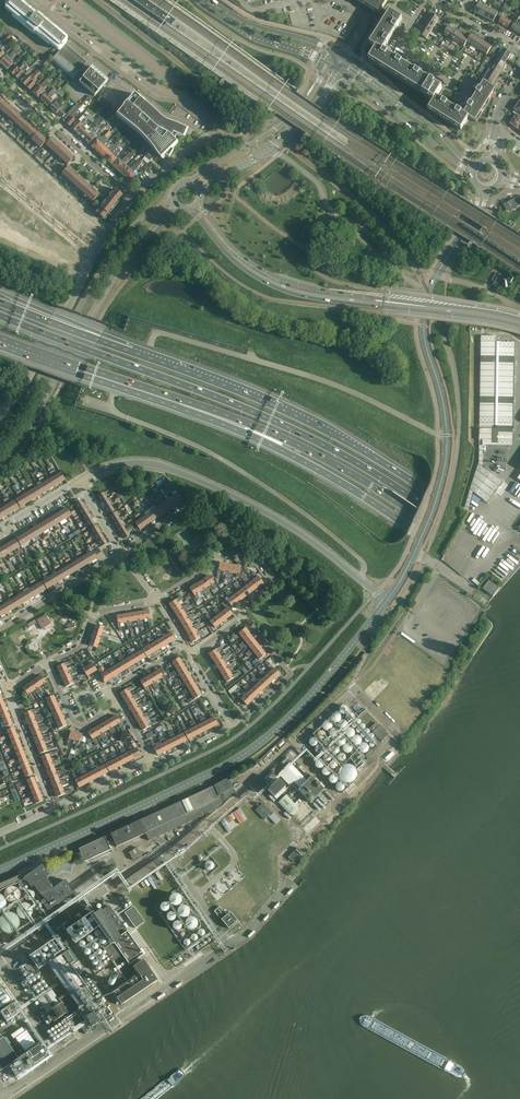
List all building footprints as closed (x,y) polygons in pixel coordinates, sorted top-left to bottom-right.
[(5,6),(5,8),(6,9),(22,23),(21,23),(33,34),(36,34),(40,37),(41,37),(56,50),(57,50),(58,50),(59,50),(60,50),(61,50),(63,48),(67,42),(67,41),(67,40),(67,39),(66,38),(38,14),(36,15),(18,0),(9,0),(7,0),(7,1),(7,2),(7,3),(6,4),(5,5),(5,6)] [(375,10),(380,14),(387,1),(385,0),(366,0),(363,3),(375,10)] [(479,3),(474,13),(479,15),(484,5),(479,3)] [(484,5),(479,15),(484,17),(489,8),(484,5)] [(489,8),(484,17),(488,20),(493,10),(489,8)] [(493,10),(488,20),(493,22),(498,13),(493,10)] [(396,30),(396,31),(399,26),(398,26),(403,19),(390,11),(380,28),(392,35),(396,30)] [(427,19),(436,24),(439,19),(430,13),(427,19)] [(508,28),(510,24),(511,22),(503,17),(501,17),(498,23),(508,28)] [(436,24),(427,19),(424,24),(432,29),(436,24)] [(519,34),(519,26),(514,23),(511,22),(510,24),(513,26),(511,30),(519,34)] [(432,29),(424,24),(421,29),(429,34),(432,29)] [(4,26),(0,30),(7,36),(1,42),(0,43),(0,51),(13,36),(14,35),(4,26)] [(449,26),(444,34),(449,37),(454,29),(449,26)] [(370,44),(377,48),(383,51),(387,44),(387,45),(390,40),(389,40),(392,35),(380,28),(370,44)] [(418,34),(426,39),(429,34),(421,29),(418,34)] [(454,29),(449,37),(448,39),(453,42),(454,41),(459,32),(454,29)] [(459,32),(454,41),(459,44),(464,35),(459,32)] [(466,42),(467,43),(467,42),(470,44),(468,46),(470,48),(472,45),(477,37),(472,34),(469,38),(466,42)] [(467,43),(466,42),(469,38),(464,35),(459,44),(464,47),(467,43)] [(477,48),(482,40),(477,37),(472,45),(477,48)] [(15,41),(12,38),(0,51),(0,58),(4,54),(2,52),(6,47),(8,49),(13,43),(14,44),(16,42),(15,41)] [(482,52),(487,43),(482,40),(477,48),(482,52)] [(487,55),(492,46),(487,43),(482,52),(487,55)] [(14,54),(18,49),(20,48),(17,45),(14,48),(15,49),(9,56),(7,54),(0,61),(0,64),(3,66),(14,54)] [(63,48),(51,61),(72,80),(84,66),(63,48)] [(386,70),(393,58),(388,55),(389,54),(384,52),(383,51),(377,48),(369,60),(386,70)] [(14,54),(3,66),(7,70),(13,64),(10,62),(20,51),(18,49),(14,54)] [(500,55),(509,60),(512,54),(504,49),(500,55)] [(509,60),(500,55),(497,59),(506,65),(509,60)] [(402,80),(410,68),(403,64),(403,63),(399,61),(398,61),(393,58),(386,70),(402,80)] [(506,65),(497,59),(494,64),(503,70),(506,65)] [(14,76),(26,62),(24,61),(21,64),(17,68),(15,66),(10,72),(14,76)] [(25,71),(23,69),(25,67),(28,64),(26,62),(14,76),(18,80),(23,73),(23,74),(25,72),(25,71)] [(503,70),(494,64),(491,70),(499,75),(503,70)] [(92,67),(79,83),(94,96),(108,81),(108,80),(92,67)] [(421,75),(417,72),(416,72),(410,68),(402,80),(418,90),(426,78),(421,75)] [(30,78),(27,75),(21,82),(26,87),(40,71),(38,69),(30,78)] [(499,75),(491,70),(488,75),(496,80),(499,75)] [(40,71),(26,87),(30,90),(35,85),(33,82),(40,75),(42,73),(40,71)] [(485,80),(493,85),(496,80),(488,75),(485,80)] [(35,95),(47,82),(49,80),(47,78),(40,86),(38,85),(31,92),(35,95)] [(435,84),(431,81),(426,78),(418,90),(434,100),(437,97),(442,88),(435,84)] [(47,82),(35,95),(38,99),(45,91),(43,90),(47,86),(49,88),(51,85),(47,82)] [(479,89),(479,88),(476,93),(477,93),(474,98),(486,106),(496,89),(484,82),(479,89)] [(43,103),(56,90),(54,88),(49,93),(50,93),(47,96),(45,93),(39,99),(43,103)] [(64,91),(62,89),(59,92),(56,90),(43,103),(48,107),(53,101),(57,96),(57,95),(58,94),(61,97),(65,92),(64,91)] [(173,152),(171,151),(178,142),(177,141),(177,140),(178,139),(179,138),(179,137),(183,138),(187,130),(183,128),(181,127),(177,125),(177,124),(173,123),(173,122),(170,121),(170,122),(169,123),(165,121),(164,120),(165,119),(163,117),(161,116),(159,114),(157,112),(153,109),(150,106),(147,103),(146,104),(134,94),(115,116),(121,121),(124,123),(131,128),(134,130),(137,133),(140,136),(143,139),(146,142),(149,145),(152,148),(157,153),(160,156),(163,160),(165,157),(168,159),(173,152)] [(112,106),(101,96),(97,100),(108,110),(112,106)] [(434,100),(429,109),(445,119),(453,107),(448,104),(444,101),(443,101),(437,97),(434,100)] [(469,118),(476,122),(486,106),(474,98),(471,103),(470,103),(467,107),(468,107),(464,114),(469,118)] [(0,103),(0,110),(1,111),(8,103),(4,99),(0,103)] [(57,113),(60,115),(63,117),(65,114),(60,110),(62,107),(59,104),(60,104),(56,101),(49,108),(56,114),(57,113)] [(8,103),(1,111),(6,115),(12,107),(8,103)] [(74,106),(65,116),(69,119),(77,110),(78,109),(75,106),(74,106)] [(12,107),(6,115),(10,119),(17,111),(12,107)] [(461,130),(469,118),(464,114),(462,113),(458,110),(457,110),(453,107),(445,119),(461,130)] [(67,121),(65,123),(69,127),(75,121),(73,120),(73,119),(75,116),(76,117),(80,113),(77,110),(69,119),(67,121)] [(17,111),(10,119),(14,123),(21,115),(17,111)] [(519,115),(517,114),(510,124),(518,130),(519,128),(519,114),(519,113),(519,115)] [(21,115),(14,123),(19,127),(26,119),(21,115)] [(85,121),(86,122),(88,119),(92,123),(95,120),(88,115),(85,118),(81,123),(78,121),(78,120),(71,128),(75,132),(85,121)] [(97,127),(102,122),(98,118),(93,123),(97,127)] [(26,119),(19,127),(23,131),(30,123),(26,119)] [(80,136),(86,129),(84,127),(86,125),(87,123),(86,122),(85,121),(75,132),(80,136)] [(30,123),(23,131),(28,135),(34,127),(30,123)] [(97,128),(101,132),(106,127),(102,123),(97,128)] [(95,129),(96,128),(96,127),(96,128),(94,126),(88,132),(86,129),(80,136),(84,140),(95,129)] [(34,127),(28,135),(32,139),(31,140),(39,131),(34,127)] [(89,144),(95,138),(93,136),(97,132),(95,129),(84,140),(89,144)] [(39,131),(31,140),(35,144),(42,136),(38,133),(39,132),(39,131)] [(111,133),(108,131),(104,136),(102,138),(100,136),(97,139),(96,139),(90,146),(94,150),(106,137),(106,138),(111,133)] [(42,136),(35,144),(40,148),(47,141),(42,136)] [(52,137),(45,145),(50,149),(56,142),(52,137)] [(99,154),(108,143),(106,142),(108,139),(106,138),(106,137),(94,150),(99,154)] [(54,153),(61,146),(56,142),(50,149),(54,153)] [(107,161),(118,149),(121,146),(121,147),(122,146),(117,142),(114,145),(103,158),(107,161)] [(103,158),(114,145),(112,144),(111,146),(108,143),(99,154),(103,158)] [(58,157),(65,149),(61,146),(54,153),(58,157)] [(116,156),(120,151),(123,148),(121,147),(121,146),(107,161),(112,165),(118,158),(116,156)] [(63,161),(70,153),(65,149),(58,157),(63,161)] [(121,162),(119,160),(113,166),(117,170),(131,155),(132,153),(130,151),(126,156),(121,162)] [(63,161),(67,165),(74,158),(70,153),(63,161)] [(121,174),(127,167),(125,165),(133,157),(131,155),(117,170),(121,174)] [(125,178),(140,162),(138,160),(129,169),(127,167),(121,174),(125,178)] [(140,162),(125,178),(130,182),(136,175),(133,173),(138,167),(141,163),(140,162)] [(53,174),(56,177),(63,170),(59,167),(53,174)] [(68,167),(61,174),(66,178),(73,171),(68,167)] [(73,171),(66,178),(70,182),(77,175),(73,171)] [(77,175),(70,182),(75,186),(81,179),(77,175)] [(81,179),(75,186),(79,190),(86,183),(81,179)] [(86,183),(79,190),(83,194),(90,187),(86,183)] [(90,187),(83,194),(88,198),(95,191),(90,187)] [(110,194),(118,200),(122,195),(114,189),(110,194)] [(92,203),(95,200),(99,195),(95,191),(88,198),(92,203)] [(118,200),(110,194),(109,196),(105,193),(103,196),(106,199),(107,199),(114,205),(118,200)] [(519,198),(505,205),(507,211),(510,210),(511,212),(517,209),(516,207),(519,205),(519,201),(519,198)] [(103,204),(111,210),(114,205),(107,199),(106,199),(103,204)] [(99,208),(107,214),(111,210),(103,204),(99,208)] [(107,214),(99,208),(95,213),(103,219),(107,214)] [(491,281),(494,283),(492,285),(497,288),(505,275),(500,272),(498,275),(495,273),(491,281)] [(497,337),(481,336),(479,429),(513,430),(515,343),(497,342),(497,337)] [(60,473),(54,476),(59,484),(65,480),(60,473)] [(59,484),(54,476),(49,479),(53,487),(59,484)] [(53,487),(49,479),(43,483),(48,490),(53,487)] [(48,490),(43,483),(38,486),(42,494),(48,490)] [(29,491),(26,493),(31,501),(37,497),(32,489),(31,487),(28,484),(26,485),(28,488),(27,489),(29,491)] [(19,498),(15,500),(20,507),(25,504),(17,489),(15,486),(14,485),(12,487),(15,492),(19,498)] [(42,494),(38,486),(32,489),(37,497),(42,494)] [(18,488),(17,489),(25,504),(31,501),(26,493),(23,495),(19,489),(18,488)] [(103,492),(98,496),(102,502),(107,498),(104,493),(103,492)] [(172,497),(177,504),(182,500),(177,493),(174,495),(172,497)] [(107,498),(102,502),(105,508),(111,504),(113,503),(109,497),(108,498),(107,498)] [(177,504),(172,497),(166,500),(172,508),(177,504)] [(79,509),(84,506),(80,500),(75,503),(79,509)] [(172,508),(166,500),(161,504),(166,511),(172,508)] [(8,504),(13,512),(18,508),(14,501),(8,504)] [(13,512),(8,504),(3,507),(7,515),(13,512)] [(111,504),(105,508),(109,514),(114,510),(111,504)] [(166,511),(161,504),(156,508),(161,515),(166,511)] [(84,506),(79,509),(82,515),(88,512),(84,506)] [(66,520),(71,516),(67,508),(61,512),(66,520)] [(156,508),(151,512),(156,519),(161,515),(156,508)] [(55,515),(60,523),(66,520),(61,512),(55,515)] [(88,512),(82,515),(86,521),(91,518),(88,512)] [(119,518),(116,512),(115,512),(110,515),(114,521),(119,518)] [(145,515),(150,523),(156,519),(151,512),(145,515)] [(50,519),(54,526),(60,523),(55,515),(50,519)] [(150,523),(145,515),(140,519),(145,527),(150,523)] [(91,518),(86,521),(90,527),(95,524),(91,518)] [(117,527),(123,524),(119,518),(114,521),(117,527)] [(44,522),(49,530),(54,526),(50,519),(44,522)] [(145,527),(140,519),(134,523),(139,530),(145,527)] [(39,525),(43,533),(49,530),(44,522),(39,525)] [(123,524),(117,527),(121,533),(126,530),(123,524)] [(33,529),(38,537),(43,533),(39,525),(33,529)] [(94,535),(100,532),(96,526),(91,529),(94,535)] [(33,529),(28,532),(32,540),(35,539),(38,537),(33,529)] [(130,536),(129,535),(126,530),(121,533),(124,539),(130,536)] [(22,535),(27,543),(32,540),(28,532),(22,535)] [(100,532),(94,535),(98,541),(103,537),(100,532)] [(27,543),(22,535),(16,539),(21,547),(27,543)] [(103,537),(98,541),(101,547),(107,543),(103,537)] [(15,540),(9,543),(14,551),(17,549),(19,551),(21,550),(19,547),(20,547),(15,540)] [(4,547),(8,554),(14,551),(9,543),(4,547)] [(3,558),(8,554),(4,547),(0,549),(0,553),(3,558)] [(87,554),(91,562),(96,559),(97,560),(103,556),(99,549),(93,552),(93,551),(87,554)] [(91,562),(87,554),(81,558),(86,565),(91,562)] [(86,565),(81,558),(76,561),(80,569),(86,565)] [(80,569),(76,561),(70,564),(75,572),(80,569)] [(223,572),(225,564),(219,562),(216,578),(219,579),(220,571),(223,572)] [(75,572),(70,564),(64,568),(69,575),(75,572)] [(233,577),(234,574),(236,566),(230,565),(227,580),(229,581),(230,577),(230,576),(233,577)] [(63,579),(69,575),(64,568),(59,571),(63,579)] [(53,575),(58,582),(63,579),(59,571),(53,575)] [(255,579),(253,581),(258,587),(258,588),(263,584),(254,572),(252,574),(254,577),(253,577),(255,579)] [(58,582),(53,575),(48,578),(52,585),(58,582)] [(244,587),(249,594),(253,591),(244,578),(242,575),(241,578),(245,583),(246,585),(244,587)] [(215,590),(217,588),(209,576),(204,579),(209,586),(211,585),(212,587),(213,587),(215,590)] [(258,587),(253,581),(250,582),(248,580),(246,577),(244,578),(253,591),(258,587)] [(52,585),(48,578),(42,581),(46,589),(52,585)] [(210,594),(208,591),(211,589),(209,586),(204,579),(204,580),(200,582),(208,596),(210,594)] [(489,580),(483,589),(493,596),(499,588),(489,580)] [(35,586),(40,593),(45,590),(41,582),(35,586)] [(195,585),(194,585),(199,593),(201,596),(204,594),(206,597),(207,597),(209,601),(211,600),(208,596),(200,582),(195,585)] [(234,584),(245,597),(249,594),(244,587),(242,589),(240,586),(236,582),(234,584)] [(235,594),(241,601),(245,597),(234,584),(233,585),(236,589),(238,592),(235,594)] [(194,585),(189,588),(195,598),(197,601),(200,599),(202,597),(201,596),(199,593),(194,585)] [(40,593),(35,586),(29,589),(34,597),(40,593)] [(34,597),(29,589),(24,592),(28,600),(34,597)] [(227,591),(236,604),(241,601),(235,594),(233,595),(231,593),(229,590),(227,591)] [(230,598),(227,601),(232,607),(236,604),(227,591),(225,593),(230,598)] [(28,600),(24,592),(18,596),(23,603),(28,600)] [(23,603),(18,596),(13,599),(17,607),(23,603)] [(172,609),(180,604),(179,603),(181,602),(180,601),(183,599),(182,596),(169,604),(172,609)] [(17,607),(13,599),(7,603),(12,610),(17,607)] [(223,611),(228,618),(232,614),(223,602),(221,604),(223,607),(225,609),(223,611)] [(12,610),(7,603),(2,606),(6,614),(12,610)] [(180,604),(172,609),(172,610),(173,609),(175,614),(189,606),(188,604),(181,607),(180,604)] [(189,606),(175,614),(178,618),(188,612),(187,610),(190,608),(189,606)] [(228,618),(223,611),(220,613),(218,610),(218,611),(216,607),(214,609),(224,621),(228,618)] [(224,621),(214,609),(212,610),(215,613),(217,616),(214,618),(219,625),(224,621)] [(143,612),(145,620),(148,619),(149,629),(154,626),(153,620),(150,620),(149,611),(143,612)] [(181,623),(194,615),(193,613),(190,615),(188,612),(178,618),(181,623)] [(36,619),(38,623),(42,629),(51,624),(47,617),(48,616),(46,613),(37,619),(36,619)] [(219,625),(214,618),(212,619),(210,617),(207,614),(205,616),(215,628),(219,625)] [(194,622),(192,619),(195,617),(194,615),(181,623),(184,628),(191,624),(194,622)] [(191,624),(184,628),(187,633),(200,625),(199,622),(195,624),(192,626),(191,624)] [(94,630),(102,633),(103,630),(110,632),(111,630),(96,625),(94,630)] [(200,625),(187,633),(189,637),(189,638),(200,631),(198,628),(201,626),(200,625)] [(166,635),(170,643),(175,640),(167,626),(165,628),(167,631),(168,634),(166,635)] [(242,638),(249,632),(245,628),(234,637),(235,640),(238,638),(239,638),(241,637),(242,638)] [(93,635),(107,640),(108,638),(101,636),(102,633),(94,630),(93,635)] [(170,643),(166,635),(163,637),(162,634),(161,634),(159,631),(157,632),(165,646),(170,643)] [(203,633),(201,634),(200,631),(189,638),(192,643),(205,635),(203,633)] [(165,646),(157,632),(153,635),(155,638),(155,639),(161,648),(165,646)] [(239,647),(252,637),(249,634),(249,633),(249,632),(242,638),(244,641),(241,643),(238,646),(239,647)] [(148,638),(156,651),(161,648),(155,639),(152,640),(150,637),(148,638)] [(249,647),(255,642),(252,637),(239,647),(241,649),(244,647),(247,645),(249,647)] [(146,644),(147,646),(147,647),(151,654),(156,651),(148,638),(146,639),(148,642),(148,643),(146,644)] [(99,643),(91,640),(89,646),(97,648),(95,652),(103,654),(105,648),(98,646),(99,643)] [(141,642),(139,643),(147,657),(151,654),(147,647),(147,646),(146,644),(143,645),(143,646),(141,642)] [(246,656),(259,646),(255,642),(249,647),(251,649),(248,651),(248,652),(245,654),(246,656)] [(139,652),(137,653),(136,653),(141,661),(146,658),(137,644),(135,645),(137,649),(139,652)] [(211,659),(219,654),(218,653),(220,651),(223,649),(221,646),(208,654),(211,659)] [(255,655),(262,650),(259,646),(246,656),(248,658),(251,655),(254,653),(255,655)] [(135,651),(132,652),(130,649),(128,650),(136,663),(141,661),(136,653),(137,653),(135,651)] [(127,659),(131,666),(136,663),(128,650),(126,651),(128,654),(130,657),(127,659)] [(253,661),(252,662),(253,664),(255,667),(259,664),(257,662),(266,655),(262,650),(255,655),(253,657),(255,660),(253,661)] [(119,655),(127,669),(131,666),(127,659),(125,660),(123,657),(123,658),(121,654),(119,655)] [(219,654),(211,659),(212,660),(212,659),(215,663),(228,655),(227,654),(224,656),(221,657),(219,654)] [(127,669),(119,655),(117,657),(120,663),(118,664),(122,672),(127,669)] [(228,655),(215,663),(218,668),(225,664),(228,662),(226,660),(230,658),(228,655)] [(87,666),(92,673),(97,671),(89,657),(86,658),(90,665),(87,666)] [(174,667),(182,663),(179,658),(165,666),(167,668),(170,666),(172,669),(175,667),(174,667)] [(112,660),(109,661),(118,674),(122,672),(118,664),(115,666),(114,663),(113,662),(112,660)] [(71,661),(57,667),(59,672),(67,669),(66,666),(72,663),(71,661)] [(118,674),(109,661),(108,662),(111,668),(109,670),(113,677),(118,674)] [(269,672),(275,679),(280,675),(267,661),(265,663),(268,666),(267,666),(270,669),(269,669),(271,671),(269,672)] [(92,673),(87,666),(85,668),(83,665),(81,662),(79,663),(87,676),(92,673)] [(171,675),(184,667),(182,663),(174,667),(175,667),(176,670),(173,671),(170,674),(171,675)] [(225,664),(218,668),(221,673),(234,665),(233,663),(227,666),(225,664)] [(234,665),(221,673),(223,678),(231,673),(229,671),(232,669),(235,667),(234,665)] [(103,667),(98,670),(100,673),(103,677),(101,678),(103,681),(104,683),(109,680),(113,677),(109,670),(106,672),(104,669),(103,667)] [(184,667),(171,675),(172,678),(176,675),(178,678),(187,672),(184,667)] [(67,669),(59,672),(61,677),(76,671),(75,669),(72,670),(68,671),(67,669)] [(260,671),(271,683),(271,682),(274,679),(275,679),(269,672),(269,673),(267,671),(265,673),(265,672),(264,672),(262,669),(260,671)] [(159,670),(154,673),(158,680),(159,680),(161,679),(163,681),(165,685),(167,683),(159,670)] [(76,671),(61,677),(64,682),(71,679),(70,676),(77,673),(76,671)] [(260,671),(258,673),(261,676),(263,678),(261,680),(267,686),(271,683),(260,671)] [(178,678),(174,680),(175,683),(177,685),(190,677),(187,672),(178,678)] [(231,673),(223,678),(226,682),(240,674),(238,672),(235,674),(232,676),(231,673)] [(154,673),(149,676),(158,689),(160,688),(158,684),(160,683),(159,680),(158,680),(154,673)] [(36,679),(41,686),(43,684),(48,690),(50,689),(41,676),(36,679)] [(149,676),(145,679),(149,686),(152,684),(153,687),(156,690),(158,689),(149,676)] [(190,677),(177,685),(178,687),(182,685),(183,687),(186,686),(193,681),(190,677)] [(259,678),(257,680),(256,680),(254,677),(252,678),(263,690),(267,686),(261,680),(259,678)] [(75,680),(72,681),(71,679),(64,682),(66,687),(80,681),(79,678),(75,680)] [(253,687),(259,694),(263,690),(252,678),(250,680),(253,683),(255,685),(253,687)] [(32,682),(41,695),(43,693),(39,688),(41,686),(36,679),(32,682)] [(149,686),(145,679),(140,682),(148,695),(151,693),(147,687),(149,686)] [(193,681),(186,686),(187,688),(184,690),(181,692),(182,694),(196,686),(193,681)] [(27,685),(32,692),(35,690),(39,696),(41,695),(32,682),(27,685)] [(243,687),(245,690),(243,693),(251,702),(251,701),(255,697),(244,686),(241,682),(239,683),(243,687)] [(259,694),(253,687),(251,689),(249,687),(246,684),(244,686),(255,697),(259,694)] [(32,692),(27,685),(23,688),(32,701),(34,700),(30,694),(32,692)] [(123,698),(130,694),(129,691),(135,688),(134,685),(120,693),(123,698)] [(236,685),(228,691),(230,694),(238,688),(236,685)] [(196,686),(182,694),(183,696),(187,694),(190,692),(191,695),(198,691),(196,686)] [(190,699),(186,701),(188,703),(201,695),(198,691),(191,695),(189,696),(190,699)] [(126,703),(139,695),(138,693),(132,696),(130,694),(123,698),(126,703)] [(239,693),(237,695),(247,706),(251,702),(243,693),(241,695),(239,693)] [(129,707),(136,703),(134,701),(137,699),(140,697),(139,695),(126,703),(129,707)] [(39,702),(40,704),(47,701),(48,704),(55,701),(53,696),(39,702)] [(43,712),(58,706),(55,701),(48,704),(49,707),(42,710),(43,712)] [(131,712),(145,704),(144,702),(137,706),(136,703),(129,707),(131,712)] [(144,710),(143,708),(146,706),(145,704),(131,712),(134,717),(141,712),(144,710)] [(52,714),(60,711),(58,706),(43,712),(44,714),(51,711),(52,714)] [(339,711),(339,712),(340,713),(340,714),(341,715),(342,716),(344,716),(345,716),(346,715),(347,715),(348,714),(348,712),(348,711),(348,710),(348,709),(347,708),(346,707),(345,707),(344,706),(343,707),(342,707),(341,708),(340,709),(339,710),(339,711)] [(26,719),(36,715),(35,712),(39,710),(38,708),(24,714),(26,719)] [(48,722),(62,716),(60,711),(52,714),(53,717),(47,720),(48,722)] [(137,721),(150,713),(149,711),(143,715),(141,712),(134,717),(137,721)] [(209,720),(213,727),(218,725),(210,711),(208,712),(210,716),(211,719),(209,720)] [(3,721),(10,719),(7,713),(0,716),(3,721)] [(150,713),(137,721),(140,726),(150,720),(148,718),(148,717),(151,715),(150,713)] [(330,718),(331,720),(331,721),(332,722),(333,723),(334,724),(335,724),(337,724),(338,723),(339,722),(340,721),(340,720),(341,719),(341,718),(340,716),(339,715),(338,714),(337,714),(336,713),(334,714),(333,714),(332,715),(331,716),(331,717),(330,718)] [(346,718),(346,719),(346,720),(347,721),(348,722),(349,722),(350,723),(351,723),(353,722),(354,721),(355,719),(355,718),(355,717),(355,716),(354,715),(353,714),(352,714),(351,713),(349,713),(348,714),(347,715),(346,716),(346,717),(346,718)] [(28,724),(42,718),(41,716),(35,718),(33,716),(36,715),(26,719),(28,724)] [(213,727),(209,720),(206,721),(205,718),(204,718),(203,715),(201,716),(208,730),(213,727)] [(56,724),(64,721),(62,716),(48,722),(49,724),(55,721),(56,724)] [(111,719),(116,726),(118,724),(122,731),(124,729),(116,716),(111,719)] [(208,730),(201,716),(198,717),(202,723),(199,725),(203,732),(208,730)] [(30,729),(37,726),(36,723),(39,722),(43,720),(42,718),(28,724),(30,729)] [(10,719),(3,721),(5,727),(12,725),(10,719)] [(107,721),(115,735),(117,734),(113,727),(116,726),(111,719),(107,721)] [(150,720),(140,726),(142,731),(156,723),(155,721),(151,723),(150,720)] [(203,732),(199,725),(196,726),(195,723),(193,720),(191,721),(198,735),(203,732)] [(51,730),(52,732),(66,726),(64,721),(56,724),(58,727),(51,730)] [(102,724),(106,731),(109,730),(112,736),(115,735),(107,721),(102,724)] [(198,735),(191,721),(189,722),(192,728),(190,729),(189,730),(193,737),(198,735)] [(337,726),(338,727),(338,729),(339,730),(340,731),(341,731),(342,731),(344,731),(345,731),(346,730),(347,729),(347,728),(348,727),(348,725),(347,724),(346,723),(345,722),(344,721),(343,721),(341,721),(340,722),(339,722),(338,724),(338,725),(337,726)] [(322,727),(322,728),(323,730),(324,731),(325,732),(326,732),(327,732),(328,732),(330,732),(331,731),(332,730),(332,729),(332,727),(332,726),(332,725),(331,724),(330,723),(329,722),(328,722),(326,722),(325,723),(324,723),(323,724),(322,726),(322,727)] [(378,725),(376,723),(369,729),(372,731),(378,725)] [(97,727),(105,740),(107,739),(105,736),(104,733),(106,731),(102,724),(97,727)] [(188,727),(186,729),(185,728),(183,725),(181,726),(188,740),(193,737),(189,730),(190,729),(188,727)] [(380,725),(372,732),(382,742),(389,735),(380,725)] [(37,726),(30,729),(32,734),(46,728),(45,726),(39,729),(37,726)] [(48,727),(46,728),(32,734),(34,739),(42,736),(40,733),(49,729),(48,727)] [(93,730),(97,737),(100,735),(103,742),(105,740),(97,727),(93,730)] [(178,736),(182,743),(187,741),(179,727),(177,728),(179,731),(179,732),(180,734),(178,736)] [(9,736),(16,734),(13,728),(6,730),(9,736)] [(344,734),(344,735),(345,736),(346,737),(347,738),(348,739),(349,739),(351,739),(352,739),(353,738),(354,737),(354,736),(355,734),(355,733),(354,732),(353,731),(352,730),(351,729),(350,729),(348,729),(347,729),(346,730),(345,731),(345,732),(344,734)] [(97,737),(93,730),(88,732),(88,733),(92,739),(96,746),(98,745),(94,738),(97,737)] [(329,735),(329,736),(330,737),(331,738),(332,739),(333,740),(334,740),(336,740),(337,739),(338,739),(339,738),(339,736),(340,735),(339,734),(339,733),(338,731),(337,731),(336,730),(335,730),(333,730),(332,730),(331,731),(330,732),(330,733),(329,735)] [(74,741),(76,733),(71,731),(66,746),(68,747),(71,740),(74,741)] [(182,743),(178,736),(175,737),(172,731),(170,732),(177,746),(182,743)] [(177,746),(170,732),(168,733),(169,736),(169,737),(167,738),(168,741),(172,748),(177,746)] [(317,736),(317,738),(317,739),(318,740),(319,741),(320,741),(321,741),(323,741),(324,741),(325,740),(325,739),(326,738),(326,737),(326,736),(326,735),(325,734),(324,733),(323,732),(322,732),(321,732),(319,733),(318,733),(318,734),(317,735),(317,736)] [(11,742),(18,739),(16,734),(9,736),(11,742)] [(160,741),(160,742),(157,743),(162,753),(167,751),(160,737),(159,736),(159,735),(157,736),(158,738),(160,741)] [(36,744),(50,738),(49,736),(46,737),(45,737),(43,738),(42,736),(34,739),(36,744)] [(162,736),(160,737),(167,751),(172,748),(168,741),(167,738),(164,739),(162,736)] [(351,741),(352,743),(352,744),(353,745),(354,746),(355,747),(356,747),(358,747),(359,746),(360,745),(361,744),(362,743),(362,742),(362,740),(361,739),(360,738),(359,737),(358,737),(357,736),(356,737),(354,737),(353,738),(352,739),(352,740),(351,741)] [(38,749),(46,746),(44,743),(47,742),(51,740),(50,738),(36,744),(38,749)] [(336,742),(337,743),(337,745),(338,746),(339,746),(340,747),(341,747),(342,747),(343,747),(344,746),(345,745),(346,744),(346,743),(346,741),(345,740),(345,739),(344,739),(343,738),(341,738),(340,738),(339,738),(338,739),(337,740),(337,741),(336,742)] [(13,748),(20,745),(18,739),(11,742),(13,748)] [(309,744),(309,745),(309,746),(310,747),(311,748),(312,748),(313,748),(314,748),(316,748),(317,747),(317,746),(318,745),(318,744),(318,743),(318,742),(317,741),(316,740),(315,739),(314,739),(312,739),(311,740),(310,740),(310,741),(309,742),(309,744)] [(324,743),(324,744),(324,745),(325,746),(326,747),(327,748),(328,748),(329,748),(330,747),(331,747),(332,746),(333,745),(333,744),(333,742),(332,741),(332,740),(331,739),(330,739),(328,739),(327,739),(326,739),(325,740),(324,741),(324,742),(324,743)] [(133,740),(128,743),(130,746),(127,748),(129,752),(133,759),(137,757),(137,758),(142,755),(140,751),(139,751),(133,740)] [(154,744),(152,741),(150,742),(157,756),(162,753),(157,743),(155,744),(154,744)] [(359,749),(359,750),(359,752),(360,753),(361,754),(362,754),(363,754),(365,754),(366,754),(367,753),(368,752),(369,751),(369,750),(369,748),(368,747),(368,746),(366,745),(365,744),(364,744),(363,744),(361,745),(360,746),(359,747),(359,748),(359,749)] [(16,754),(23,751),(20,745),(13,748),(16,754)] [(342,750),(343,751),(343,752),(344,753),(345,754),(346,755),(347,755),(349,755),(350,754),(351,754),(352,753),(353,751),(353,750),(353,749),(352,748),(351,746),(350,746),(349,745),(348,745),(347,745),(345,745),(344,746),(343,747),(343,748),(342,750)] [(46,746),(38,749),(40,754),(54,748),(53,746),(47,748),(46,746)] [(119,747),(120,749),(119,749),(123,755),(120,757),(123,764),(128,762),(121,748),(122,748),(121,746),(119,747)] [(315,751),(315,752),(315,753),(316,754),(317,755),(318,755),(319,756),(321,755),(322,755),(323,754),(324,753),(324,752),(324,751),(324,750),(324,749),(323,748),(322,747),(321,747),(320,746),(319,746),(317,747),(316,748),(315,750),(315,751)] [(123,747),(122,748),(121,748),(128,762),(133,759),(129,752),(127,753),(125,750),(123,747)] [(330,752),(331,753),(331,754),(332,755),(333,756),(334,756),(335,756),(336,756),(337,756),(338,755),(339,754),(340,753),(340,752),(340,751),(339,750),(339,749),(338,748),(337,747),(335,747),(334,747),(333,748),(332,748),(331,749),(331,750),(330,752)] [(365,756),(368,760),(375,753),(372,750),(365,756)] [(18,760),(25,757),(23,751),(16,754),(18,760)] [(43,762),(51,759),(50,756),(56,754),(55,751),(41,757),(43,762)] [(112,753),(119,767),(123,764),(120,757),(117,758),(114,752),(112,753)] [(110,762),(114,769),(119,767),(112,753),(110,754),(113,760),(110,762)] [(323,759),(323,760),(323,761),(324,762),(325,763),(326,764),(327,764),(328,764),(330,763),(331,763),(331,762),(332,761),(332,760),(332,758),(332,757),(331,756),(330,755),(329,755),(328,755),(326,755),(325,755),(324,756),(323,757),(323,758),(323,759)] [(337,759),(337,760),(338,761),(339,762),(340,763),(341,764),(342,764),(343,764),(344,763),(345,763),(346,762),(346,761),(347,759),(347,758),(346,757),(345,756),(345,755),(343,755),(342,755),(341,755),(340,755),(339,756),(338,757),(338,758),(337,759)] [(20,765),(27,763),(25,757),(18,760),(20,765)] [(114,769),(110,762),(108,763),(104,757),(102,758),(109,772),(114,769)] [(45,767),(59,761),(59,759),(52,762),(51,759),(43,762),(45,767)] [(102,766),(99,768),(103,775),(108,773),(101,759),(98,760),(100,763),(100,764),(102,766)] [(47,772),(55,769),(54,766),(57,765),(60,764),(59,761),(45,767),(47,772)] [(316,766),(316,767),(316,768),(317,769),(318,770),(319,770),(320,771),(321,771),(322,770),(323,769),(324,768),(325,767),(325,766),(325,765),(324,764),(324,763),(323,762),(322,762),(320,761),(319,761),(318,762),(317,763),(316,763),(316,765),(316,766)] [(330,766),(330,768),(330,769),(331,770),(332,771),(333,771),(334,771),(335,771),(336,771),(337,770),(338,769),(339,768),(339,767),(339,766),(338,764),(338,763),(337,763),(336,762),(334,762),(333,762),(332,762),(331,763),(330,764),(330,765),(330,766)] [(22,771),(29,768),(27,763),(20,765),(22,771)] [(98,765),(95,766),(93,763),(91,764),(98,778),(103,775),(99,768),(98,765)] [(324,790),(311,776),(308,773),(303,777),(290,763),(278,774),(289,786),(293,782),(299,788),(297,790),(310,803),(324,790)] [(299,763),(296,766),(304,774),(307,771),(299,763)] [(89,773),(93,780),(98,778),(91,764),(89,765),(92,771),(89,773)] [(339,775),(340,777),(340,780),(342,782),(344,783),(346,784),(348,785),(350,784),(353,784),(355,782),(356,780),(357,778),(358,776),(357,774),(357,771),(355,769),(353,768),(351,767),(349,766),(347,767),(344,767),(342,769),(341,771),(340,773),(339,775)] [(29,768),(22,771),(25,777),(32,774),(29,768)] [(81,769),(88,783),(93,780),(89,773),(87,774),(85,771),(83,768),(81,769)] [(322,773),(322,774),(322,775),(323,776),(324,777),(325,777),(326,778),(327,778),(329,777),(330,776),(331,774),(331,773),(331,772),(331,771),(330,770),(329,769),(328,769),(327,768),(325,768),(324,769),(323,770),(322,771),(322,772),(322,773)] [(49,777),(63,771),(63,769),(59,771),(56,772),(55,769),(47,772),(49,777)] [(78,775),(80,778),(84,785),(88,783),(81,769),(79,770),(81,773),(81,774),(78,775)] [(63,771),(49,777),(51,782),(59,779),(58,776),(64,774),(63,771)] [(74,773),(71,774),(79,788),(84,785),(80,778),(77,779),(76,776),(74,773)] [(329,780),(329,782),(329,783),(330,784),(331,785),(332,785),(333,785),(335,785),(336,785),(337,784),(337,783),(338,782),(338,781),(338,780),(338,779),(337,778),(336,777),(335,776),(334,776),(333,776),(331,777),(330,777),(330,778),(329,779),(329,780)] [(29,786),(36,783),(33,777),(26,780),(29,786)] [(110,834),(110,835),(116,847),(145,834),(149,841),(221,808),(223,805),(229,799),(237,794),(227,778),(213,786),(155,813),(140,820),(110,834)] [(53,787),(67,781),(66,779),(60,782),(59,779),(51,782),(53,787)] [(267,790),(274,797),(285,787),(278,780),(267,790)] [(55,792),(63,789),(62,786),(68,784),(67,781),(53,787),(55,792)] [(31,792),(38,789),(36,783),(29,786),(31,792)] [(336,789),(336,790),(336,791),(337,792),(338,793),(339,793),(340,794),(341,793),(343,793),(344,792),(344,791),(345,790),(345,789),(345,788),(345,787),(344,786),(343,785),(342,784),(341,784),(339,784),(338,785),(337,785),(337,786),(336,787),(336,789)] [(33,798),(40,795),(38,789),(31,792),(33,798)] [(63,789),(55,792),(57,797),(72,792),(71,789),(67,791),(64,792),(63,789)] [(40,795),(33,798),(36,804),(43,801),(40,795)] [(286,795),(278,803),(289,815),(297,807),(286,795)] [(272,813),(262,803),(255,810),(265,820),(272,813)] [(104,837),(78,849),(84,862),(110,850),(104,837)] [(130,857),(133,860),(142,854),(140,850),(139,851),(136,847),(128,853),(131,856),(130,857)] [(295,850),(288,858),(293,862),(300,855),(302,852),(297,848),(295,850)] [(204,866),(204,867),(205,869),(206,870),(207,871),(209,871),(210,871),(211,870),(212,870),(213,869),(213,868),(213,867),(213,865),(213,864),(212,863),(211,863),(210,862),(209,862),(208,862),(207,862),(206,863),(205,864),(204,865),(204,866)] [(0,892),(1,891),(2,891),(2,890),(14,885),(15,885),(16,885),(17,884),(18,884),(18,883),(23,881),(27,882),(31,888),(33,887),(39,894),(44,899),(40,902),(43,906),(44,906),(47,911),(74,893),(65,880),(53,888),(51,884),(47,879),(47,878),(47,877),(49,876),(42,865),(24,877),(20,875),(0,884),(0,892)] [(18,886),(18,888),(19,889),(19,890),(20,891),(21,891),(23,891),(24,891),(25,891),(26,890),(27,889),(28,888),(28,887),(28,885),(27,884),(27,883),(26,882),(24,882),(23,882),(22,882),(21,882),(20,883),(19,884),(18,885),(18,886)] [(4,895),(4,897),(5,899),(6,901),(8,902),(10,903),(12,904),(14,903),(16,903),(18,901),(19,900),(20,898),(20,896),(20,894),(20,892),(18,890),(17,888),(15,888),(13,887),(10,887),(8,888),(7,889),(5,891),(4,893),(4,895)] [(23,895),(23,897),(23,898),(24,900),(25,900),(27,901),(28,901),(30,901),(31,901),(32,900),(33,899),(34,897),(34,896),(34,895),(34,893),(33,892),(32,891),(30,890),(29,890),(27,890),(26,891),(25,892),(24,893),(23,894),(23,895)] [(168,900),(169,902),(169,903),(170,905),(171,906),(173,906),(174,907),(176,907),(177,906),(179,905),(180,904),(180,902),(181,901),(181,899),(180,898),(179,896),(178,895),(176,895),(175,895),(173,895),(172,895),(170,896),(169,897),(169,899),(168,900)] [(32,906),(32,907),(32,909),(33,910),(34,910),(35,911),(36,911),(38,911),(39,911),(40,910),(41,909),(41,908),(42,906),(41,905),(41,904),(40,903),(39,902),(38,902),(37,901),(36,901),(34,902),(33,903),(33,904),(32,905),(32,906)] [(16,912),(16,914),(17,916),(18,918),(20,919),(22,920),(24,920),(26,920),(28,919),(30,918),(31,917),(32,915),(33,912),(33,910),(32,908),(31,907),(29,905),(27,904),(25,904),(23,904),(21,905),(19,906),(18,908),(17,910),(16,912)] [(159,908),(159,909),(160,910),(160,911),(161,912),(162,912),(163,913),(165,912),(166,912),(167,911),(167,910),(168,909),(168,908),(168,907),(168,906),(167,905),(166,904),(165,904),(164,904),(163,904),(162,904),(161,905),(160,906),(159,907),(159,908)] [(88,908),(61,926),(65,932),(74,946),(101,927),(112,943),(104,949),(113,962),(122,955),(129,965),(143,955),(127,932),(124,927),(113,910),(112,911),(109,906),(102,911),(101,910),(93,915),(92,913),(92,914),(88,908)] [(177,912),(177,914),(177,915),(178,916),(179,918),(181,918),(182,918),(184,918),(185,918),(187,917),(188,916),(189,914),(189,913),(189,911),(188,910),(187,908),(186,907),(185,907),(183,906),(181,906),(180,907),(179,908),(177,909),(177,910),(177,912)] [(220,906),(214,911),(228,927),(237,920),(230,911),(228,912),(225,909),(223,910),(220,906)] [(124,913),(135,929),(144,922),(133,907),(124,913)] [(38,914),(38,915),(38,917),(39,918),(40,918),(41,919),(42,919),(44,919),(45,919),(46,918),(47,917),(47,916),(47,915),(47,913),(47,912),(46,911),(45,910),(44,910),(43,909),(41,910),(40,910),(39,911),(38,912),(38,913),(38,914)] [(166,917),(166,919),(166,920),(167,921),(168,921),(169,922),(170,922),(171,922),(172,922),(173,921),(174,920),(175,919),(175,918),(175,917),(174,916),(174,915),(173,914),(172,913),(171,913),(169,913),(168,914),(167,914),(167,915),(166,916),(166,917)] [(1,931),(4,933),(6,934),(9,934),(11,934),(14,933),(16,932),(18,930),(19,927),(19,925),(19,922),(18,920),(17,917),(15,916),(12,914),(10,914),(7,914),(4,915),(2,917),(0,919),(0,920),(0,929),(1,931)] [(184,924),(184,925),(185,927),(186,928),(187,929),(189,930),(190,930),(192,930),(193,929),(195,928),(196,927),(196,926),(197,924),(196,923),(196,921),(195,920),(194,919),(192,918),(191,918),(189,918),(188,919),(186,919),(185,921),(185,922),(184,924)] [(172,927),(172,928),(173,929),(173,930),(174,931),(175,931),(176,931),(178,931),(179,931),(180,930),(180,929),(181,928),(181,927),(181,926),(181,925),(180,924),(179,923),(178,922),(177,922),(176,922),(175,923),(174,923),(173,924),(172,925),(172,927)] [(5,940),(5,941),(6,942),(6,943),(7,944),(9,945),(10,945),(11,945),(12,944),(13,944),(14,943),(15,941),(15,940),(15,939),(15,938),(14,937),(13,936),(12,935),(10,935),(9,935),(8,936),(7,936),(6,937),(5,938),(5,940)] [(51,990),(37,999),(41,1004),(44,1009),(47,1013),(49,1017),(47,1018),(50,1022),(52,1021),(53,1023),(68,1013),(62,1005),(63,1004),(61,1000),(68,995),(70,997),(79,1009),(75,1012),(78,1017),(82,1014),(85,1018),(92,1027),(99,1022),(100,1024),(106,1020),(114,1014),(106,1002),(78,961),(70,950),(63,940),(55,945),(60,951),(59,951),(60,952),(56,955),(58,957),(48,964),(67,992),(58,999),(51,990)] [(121,1005),(157,981),(143,960),(133,967),(138,974),(112,992),(121,1005)] [(119,971),(115,974),(118,979),(123,976),(119,971)] [(0,987),(0,1008),(11,1001),(1,987),(0,987)] [(0,1013),(0,1014),(6,1023),(17,1015),(11,1006),(0,1013)] [(22,1028),(11,1035),(13,1039),(24,1031),(22,1028)] [(26,1030),(15,1038),(24,1052),(25,1051),(36,1044),(26,1030)] [(3,1037),(0,1039),(0,1072),(8,1066),(16,1077),(47,1055),(39,1044),(18,1059),(3,1037)]
